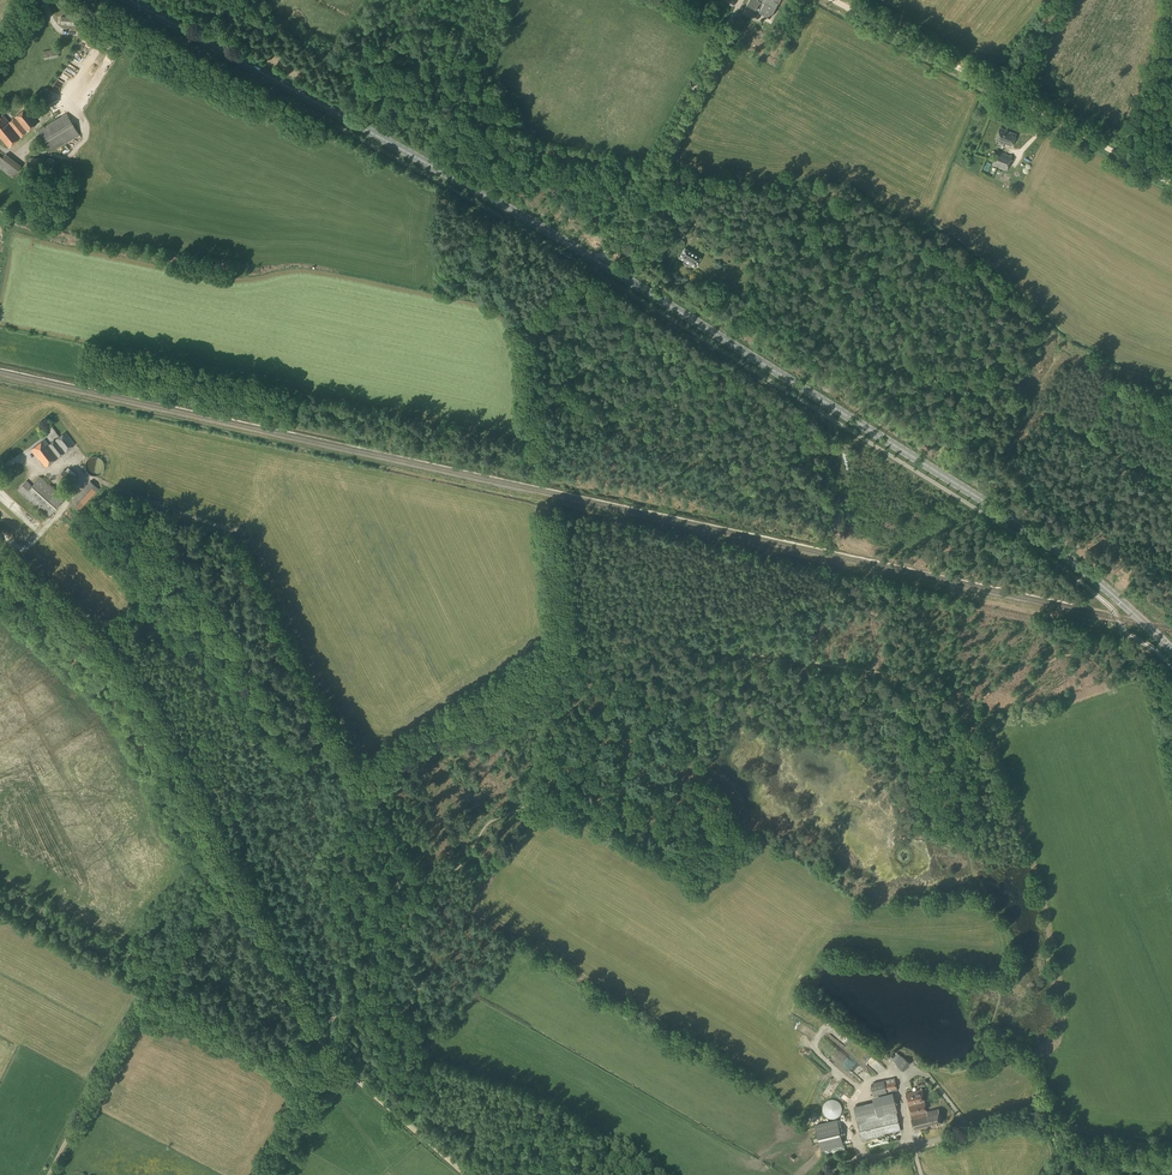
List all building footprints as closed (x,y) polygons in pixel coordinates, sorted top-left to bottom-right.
[(746,5),(755,10),(759,3),(763,5),(759,12),(770,17),(779,0),(748,0),(746,5)] [(756,20),(759,15),(746,8),(743,14),(756,20)] [(75,25),(76,18),(61,17),(61,24),(75,25)] [(88,38),(85,45),(90,47),(93,41),(88,38)] [(44,60),(59,56),(57,48),(42,51),(44,60)] [(90,71),(93,66),(93,65),(99,53),(94,51),(85,68),(90,71)] [(65,80),(52,93),(56,97),(55,99),(59,101),(62,97),(63,98),(73,87),(65,80)] [(26,108),(9,122),(3,115),(0,118),(0,137),(8,147),(38,122),(26,108)] [(38,118),(42,121),(47,116),(42,112),(38,118)] [(51,152),(79,135),(66,113),(38,130),(51,152)] [(1012,146),(1017,134),(1000,128),(996,140),(1012,146)] [(1007,171),(1012,156),(999,151),(993,165),(1007,171)] [(22,166),(6,154),(0,162),(0,168),(12,178),(22,166)] [(44,169),(44,158),(29,158),(29,169),(44,169)] [(695,267),(700,258),(684,248),(679,257),(695,267)] [(53,439),(58,435),(55,431),(50,435),(53,439)] [(45,467),(75,444),(65,432),(49,444),(44,439),(31,449),(39,459),(45,467)] [(95,476),(96,476),(98,475),(99,475),(100,474),(101,473),(102,472),(103,471),(104,469),(104,468),(104,466),(104,465),(104,463),(103,462),(102,460),(101,459),(100,458),(99,458),(98,457),(96,457),(95,456),(93,457),(92,457),(90,458),(89,458),(88,459),(87,460),(86,462),(85,463),(85,465),(85,466),(85,468),(85,469),(86,471),(87,472),(88,473),(89,474),(90,475),(92,475),(93,476),(95,476)] [(19,467),(6,478),(13,487),(26,476),(19,467)] [(71,486),(76,480),(74,478),(75,477),(64,469),(58,477),(68,484),(71,486)] [(64,498),(40,477),(32,486),(26,481),(18,491),(48,517),(64,498)] [(85,505),(99,489),(93,483),(79,499),(85,505)] [(113,578),(116,573),(109,569),(106,574),(113,578)] [(866,1051),(860,1057),(870,1068),(876,1063),(866,1051)] [(844,1053),(838,1058),(857,1076),(863,1070),(844,1053)] [(903,1057),(896,1065),(903,1070),(910,1062),(903,1057)] [(873,1096),(898,1091),(895,1078),(873,1083),(873,1085),(871,1085),(873,1096)] [(915,1131),(942,1124),(938,1109),(927,1111),(922,1089),(906,1093),(915,1131)] [(901,1131),(896,1113),(898,1112),(893,1092),(872,1097),(873,1101),(853,1106),(857,1122),(857,1121),(862,1140),(901,1131)] [(842,1108),(842,1106),(842,1104),(841,1102),(840,1101),(838,1100),(837,1099),(835,1099),(833,1098),(832,1099),(830,1099),(828,1100),(826,1101),(826,1102),(825,1104),(824,1106),(824,1108),(824,1109),(824,1111),(825,1113),(826,1114),(828,1115),(829,1116),(831,1117),(832,1117),(834,1117),(836,1117),(838,1116),(839,1115),(841,1113),(842,1112),(842,1110),(842,1108)] [(839,1117),(841,1133),(848,1132),(847,1122),(845,1122),(845,1117),(839,1117)] [(822,1150),(843,1145),(837,1120),(815,1125),(822,1150)]
